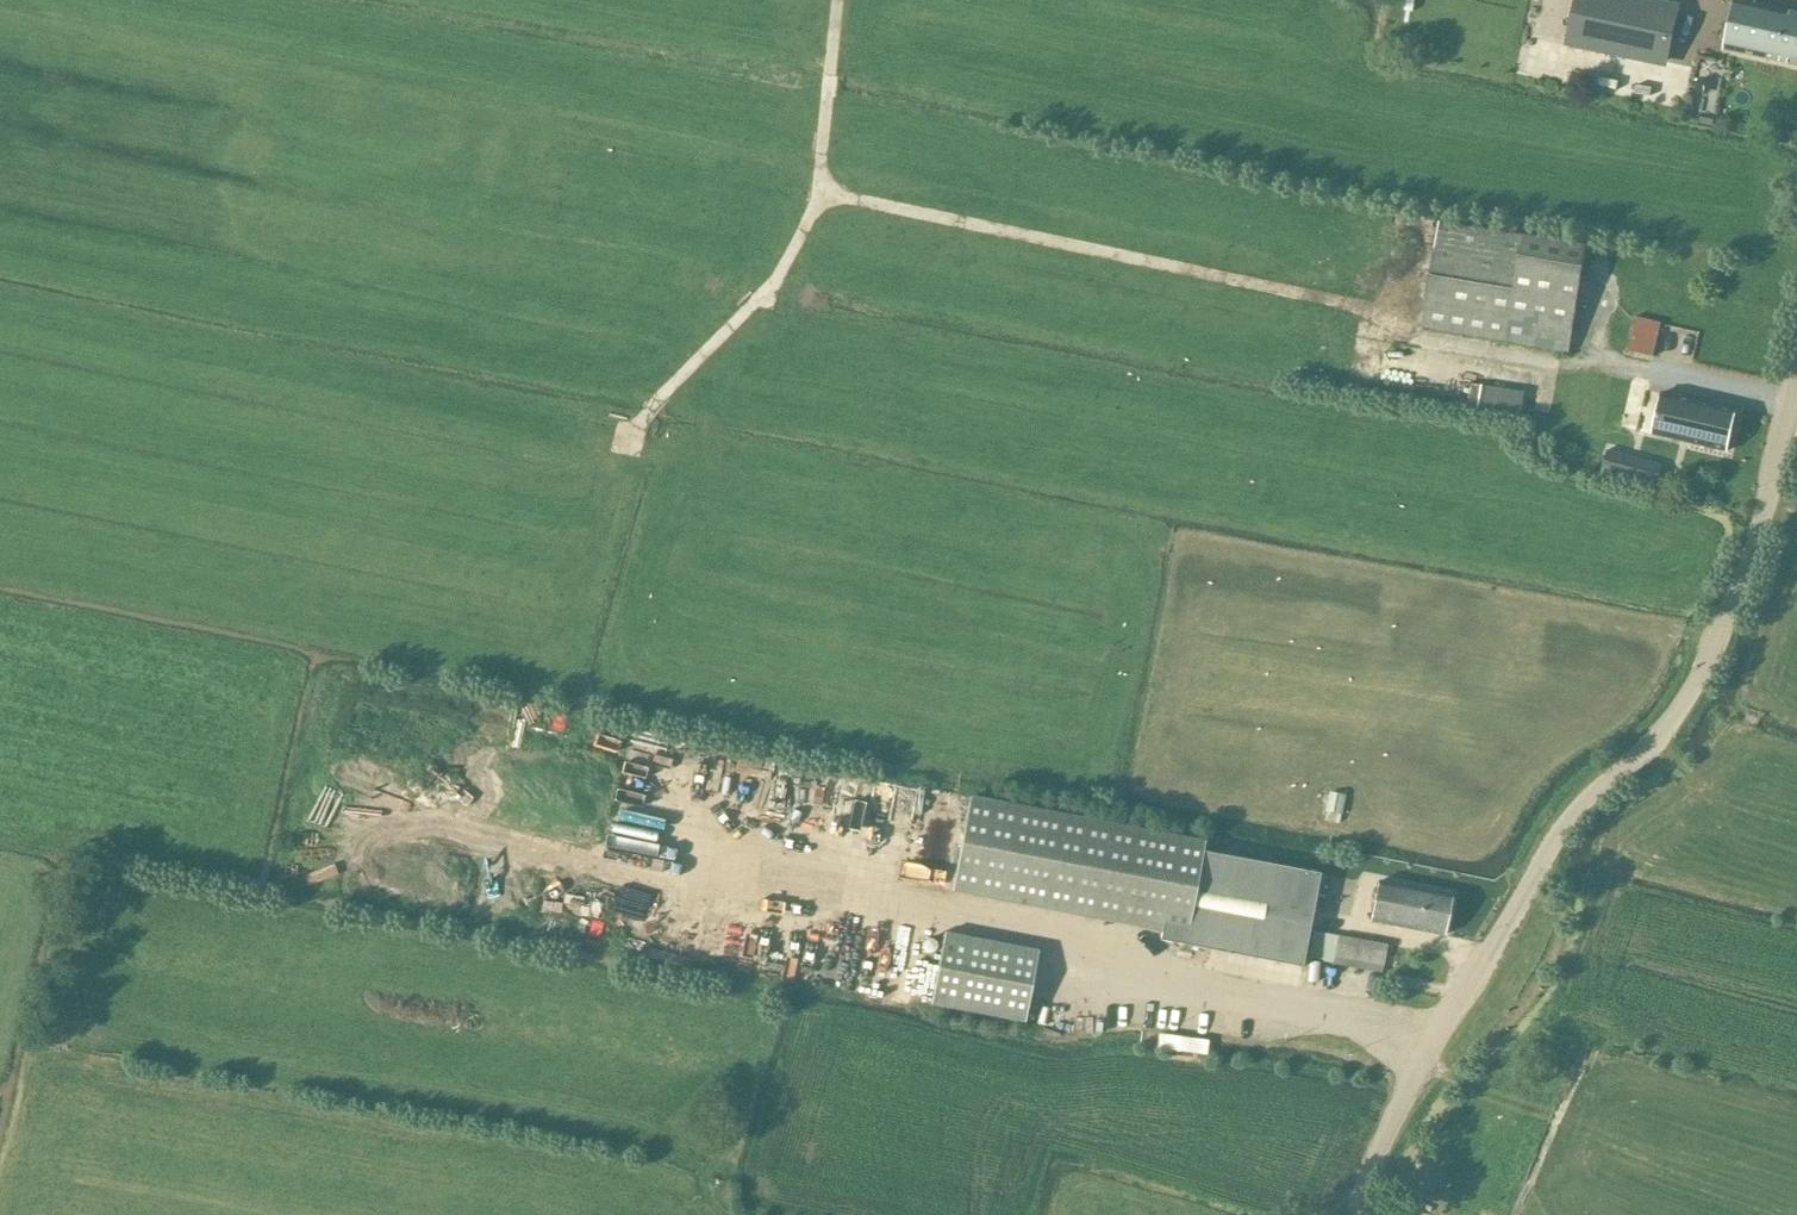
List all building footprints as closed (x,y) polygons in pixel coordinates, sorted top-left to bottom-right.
[(1681,5),(1655,0),(1576,0),(1566,45),(1667,67),(1681,5)] [(1796,61),(1796,10),(1750,0),(1735,0),(1725,46),(1796,61)] [(1439,221),(1421,329),(1570,353),(1588,246),(1439,221)] [(1635,318),(1627,350),(1654,357),(1662,324),(1635,318)] [(1662,393),(1653,434),(1727,452),(1737,410),(1662,393)] [(1653,493),(1662,465),(1608,447),(1599,476),(1653,493)] [(1319,874),(1203,853),(1205,842),(970,797),(952,892),(1162,932),(1160,940),(1302,966),(1319,874)] [(1444,934),(1451,896),(1378,883),(1371,920),(1444,934)] [(932,1005),(1026,1022),(1039,949),(945,932),(932,1005)] [(1382,973),(1387,945),(1313,932),(1308,960),(1382,973)]
